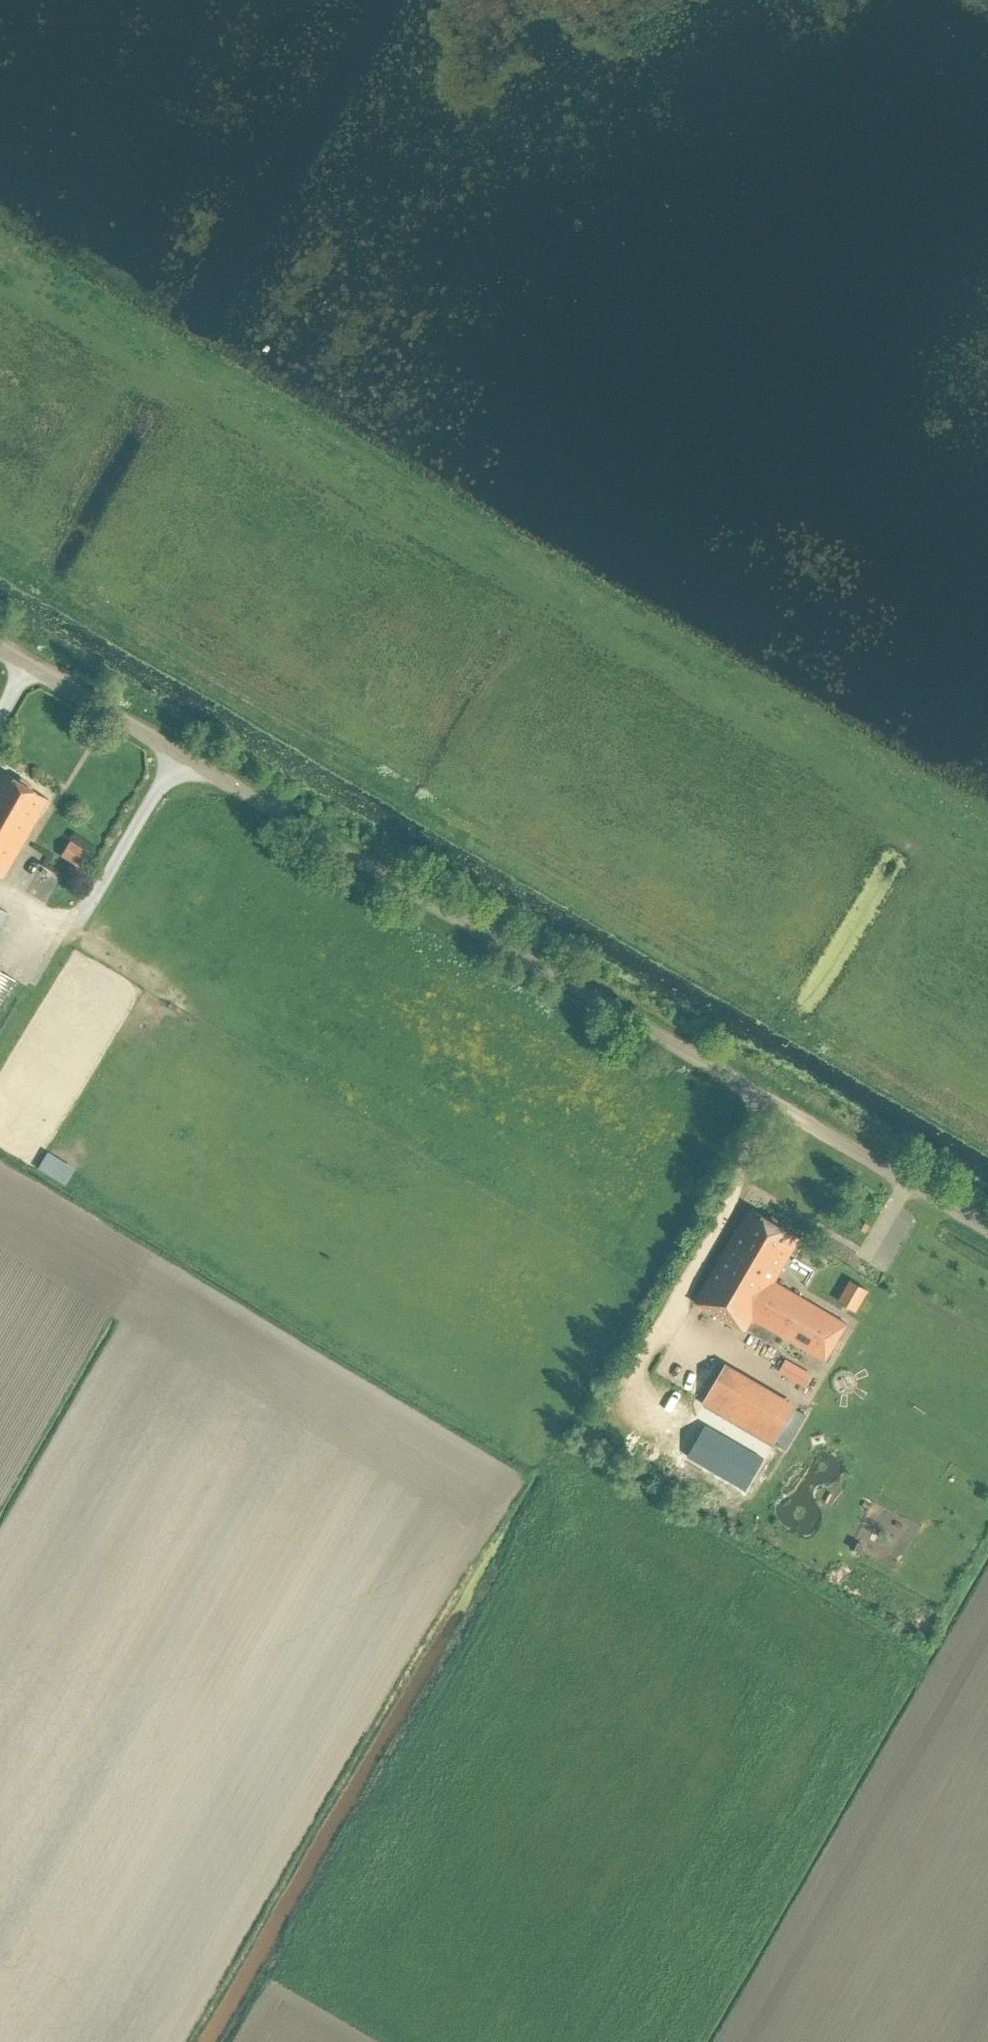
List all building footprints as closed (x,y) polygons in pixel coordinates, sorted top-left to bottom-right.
[(1,877),(47,798),(0,771),(0,876),(1,877)] [(14,978),(0,970),(0,1002),(14,978)] [(765,1217),(750,1208),(695,1303),(745,1332),(753,1319),(826,1362),(848,1324),(775,1281),(800,1238),(785,1229),(784,1224),(770,1216),(765,1217)] [(723,1340),(713,1356),(764,1387),(754,1404),(765,1410),(790,1370),(771,1359),(767,1367),(723,1340)] [(795,1407),(775,1441),(788,1449),(809,1415),(795,1407)] [(595,1439),(605,1443),(611,1426),(601,1422),(595,1439)] [(688,1456),(726,1478),(744,1447),(706,1425),(688,1456)] [(652,1459),(640,1452),(633,1465),(644,1472),(652,1459)] [(751,1473),(741,1491),(754,1499),(765,1480),(751,1473)]
